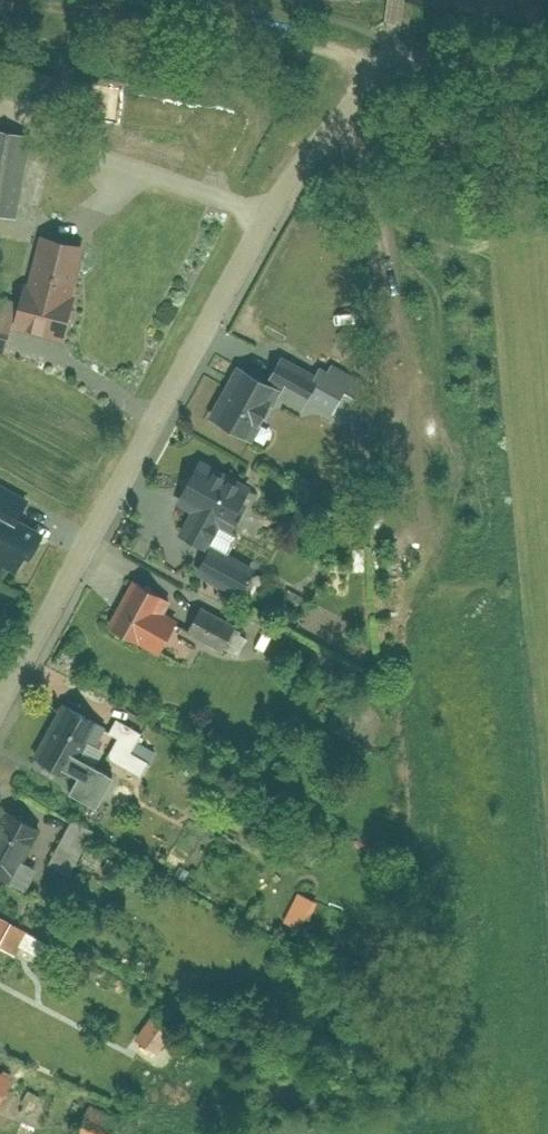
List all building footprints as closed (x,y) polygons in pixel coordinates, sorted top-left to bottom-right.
[(28,220),(43,143),(0,135),(0,215),(28,220)] [(83,251),(34,238),(16,305),(0,301),(0,352),(5,353),(12,327),(59,340),(83,251)] [(237,365),(207,416),(250,441),(274,400),(299,414),(316,386),(274,361),(263,380),(237,365)] [(259,504),(196,471),(178,507),(193,515),(178,542),(204,556),(196,571),(242,595),(262,557),(238,544),(259,504)] [(11,570),(27,540),(10,531),(26,502),(0,488),(0,564),(11,570)] [(131,586),(108,630),(157,657),(181,613),(131,586)] [(200,608),(184,640),(219,658),(235,626),(200,608)] [(225,655),(237,661),(248,640),(236,634),(225,655)] [(262,637),(254,651),(264,656),(271,642),(262,637)] [(65,710),(35,763),(79,788),(109,734),(65,710)] [(139,734),(115,724),(110,736),(133,746),(139,734)] [(115,743),(106,761),(141,779),(150,761),(115,743)] [(0,823),(0,886),(11,891),(42,833),(5,814),(0,823)] [(71,823),(45,870),(67,883),(93,836),(71,823)] [(0,922),(0,956),(6,959),(20,932),(0,922)] [(151,1025),(134,1049),(156,1063),(172,1039),(151,1025)] [(0,1076),(0,1104),(12,1083),(0,1076)] [(79,1133),(110,1133),(111,1131),(87,1118),(79,1133)]
